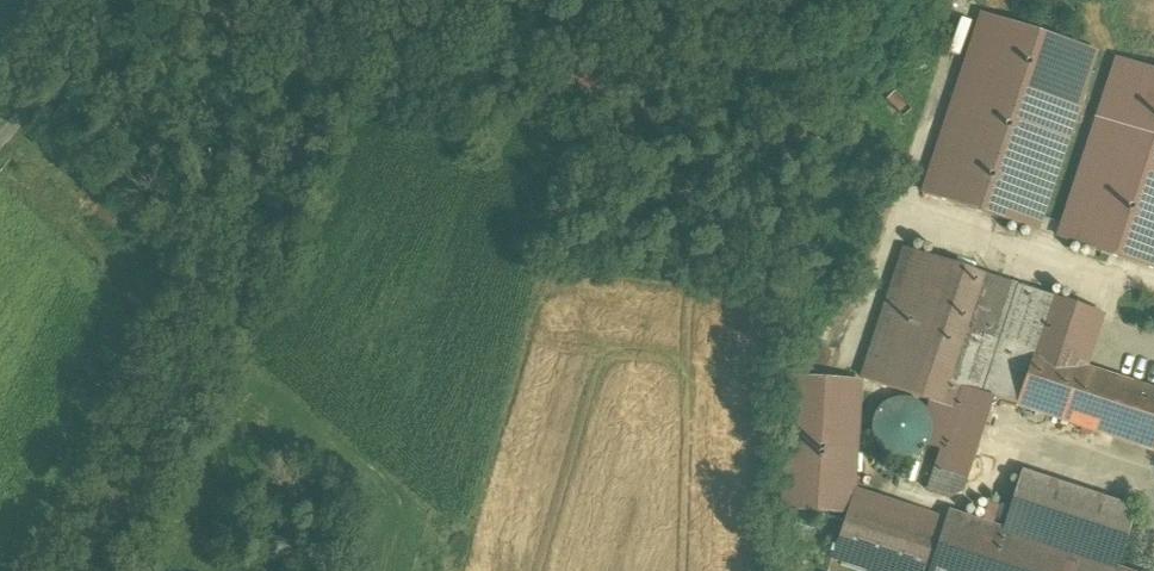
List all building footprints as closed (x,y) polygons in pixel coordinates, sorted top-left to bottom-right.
[(1096,52),(984,15),(924,194),(1037,232),(1096,52)] [(1058,235),(1153,266),(1153,71),(1115,59),(1058,235)] [(1017,286),(906,250),(863,380),(930,403),(927,412),(930,417),(931,420),(933,429),(931,438),(930,441),(927,447),(941,451),(962,388),(945,383),(963,330),(999,341),(1017,286)] [(963,330),(945,383),(962,388),(941,451),(928,493),(950,500),(963,494),(995,399),(1062,421),(1062,422),(1153,452),(1153,393),(1080,369),(1099,313),(1017,286),(999,341),(963,330)] [(791,379),(783,510),(847,514),(833,559),(871,570),(930,570),(945,522),(853,492),(859,391),(826,389),(827,381),(791,379)] [(930,441),(933,429),(930,417),(923,408),(913,401),(901,399),(890,401),(880,408),(874,418),(872,430),(874,442),(881,451),(891,458),(903,460),(914,458),(924,451),(930,441)] [(1136,512),(1022,474),(1003,531),(1003,532),(1117,569),(1136,512)] [(1003,532),(1003,531),(957,516),(947,519),(945,522),(930,570),(1117,570),(1117,569),(1003,532)]
